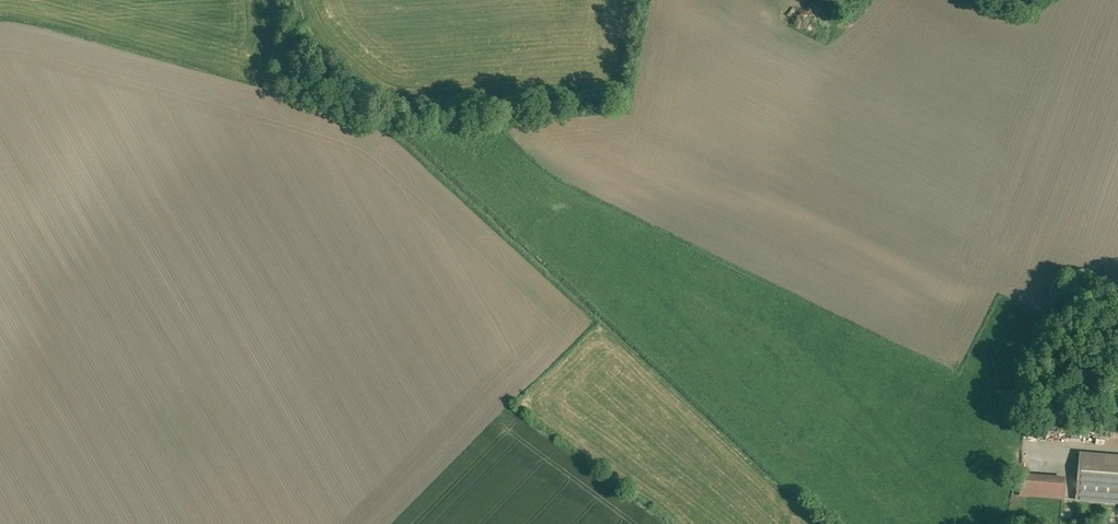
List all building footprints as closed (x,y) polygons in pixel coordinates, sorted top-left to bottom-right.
[(1117,502),(1117,458),(1082,455),(1079,499),(1117,502)] [(1022,475),(1020,494),(1065,498),(1066,479),(1022,475)]
